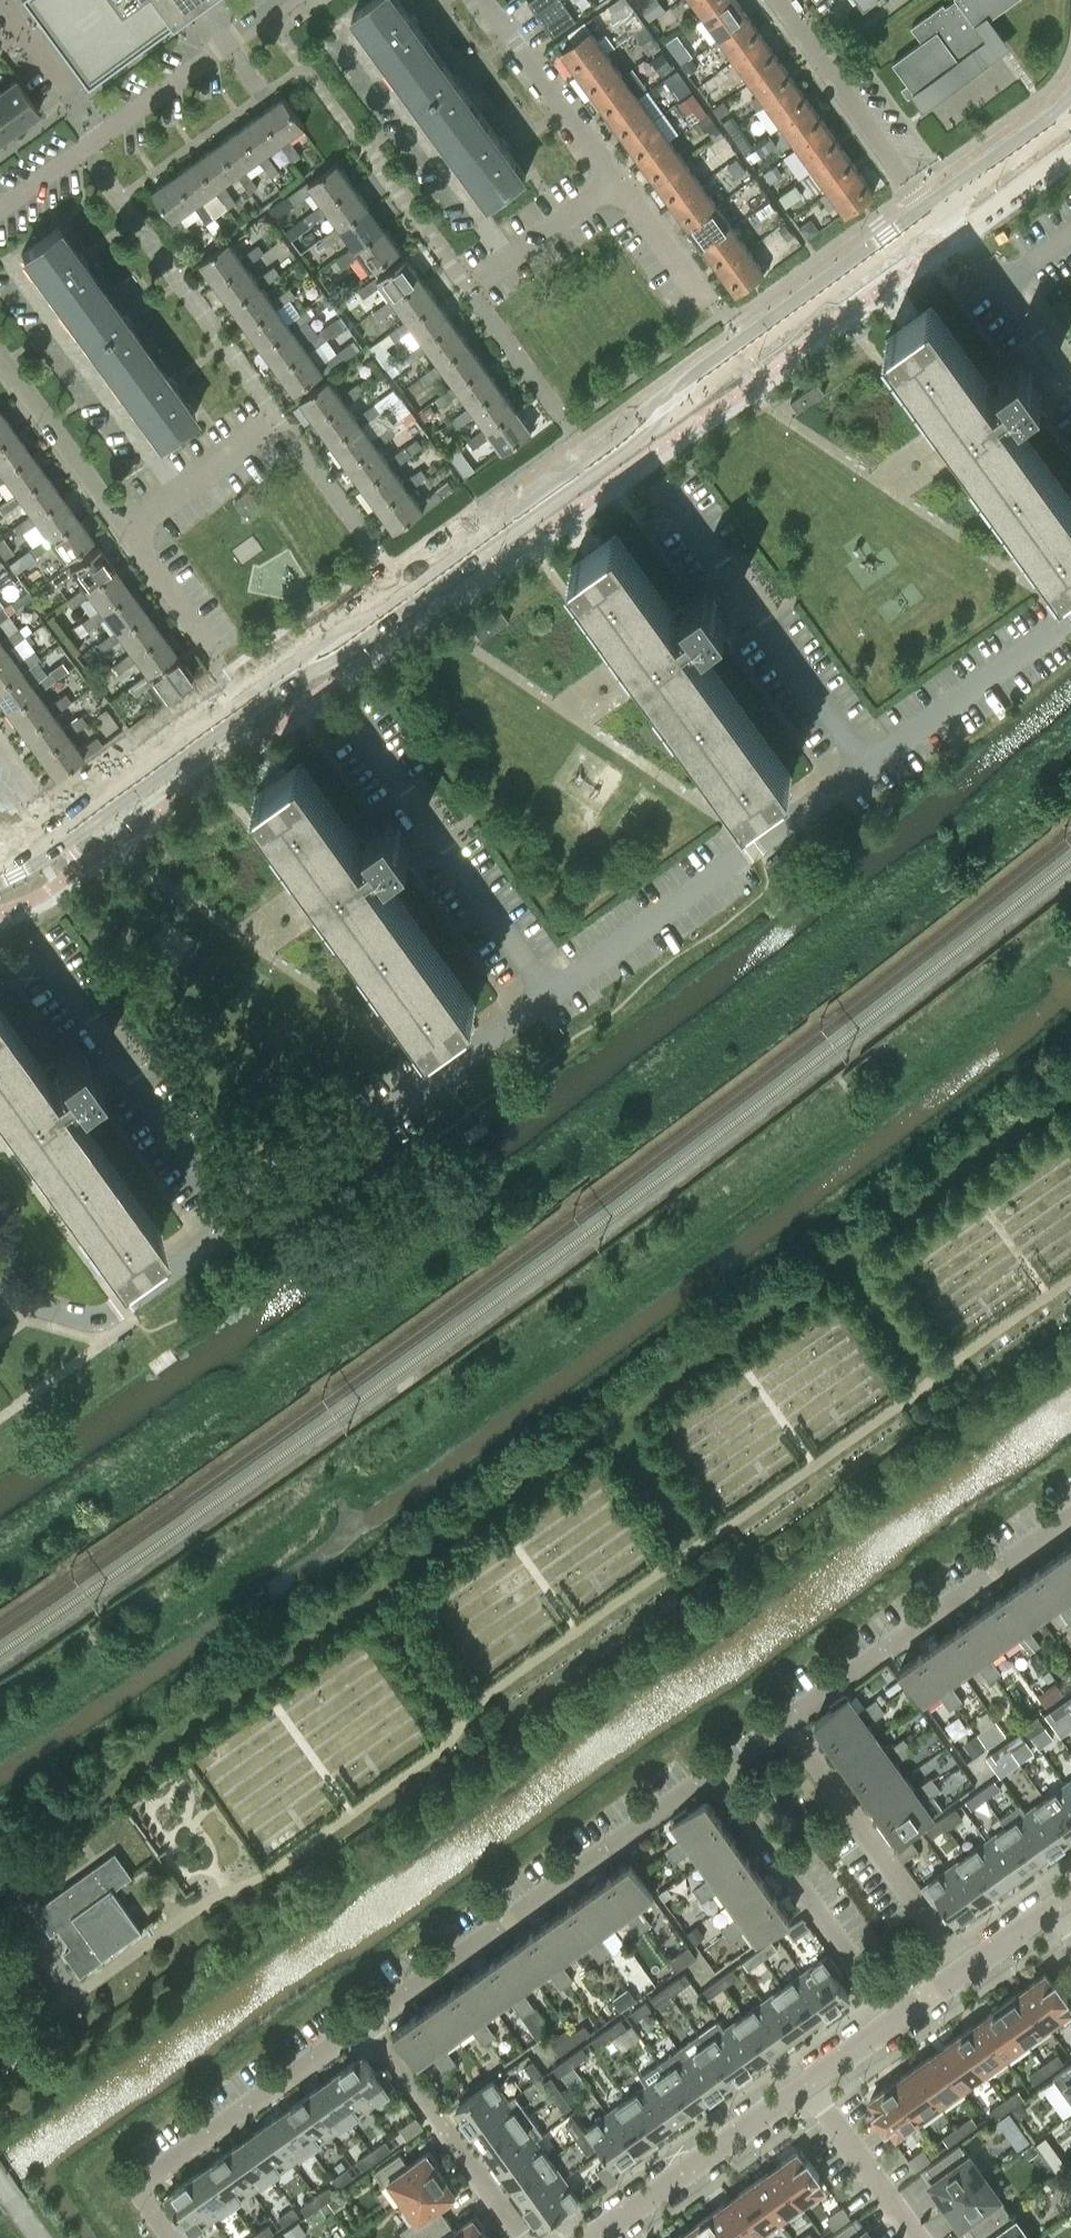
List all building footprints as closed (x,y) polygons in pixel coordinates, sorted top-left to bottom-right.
[(198,0),(25,0),(85,83),(198,0)] [(435,50),(399,0),(372,0),(352,14),(398,77),(435,50)] [(557,0),(532,0),(529,2),(538,14),(557,0)] [(567,8),(562,0),(557,0),(538,14),(545,24),(567,8)] [(633,32),(644,24),(628,0),(616,0),(601,11),(610,24),(619,18),(630,34),(633,32)] [(723,0),(692,0),(703,15),(723,0)] [(747,16),(736,0),(723,0),(703,15),(719,36),(747,16)] [(909,84),(902,89),(909,98),(916,93),(925,106),(997,54),(978,27),(1015,0),(954,0),(944,7),(943,4),(912,27),(922,42),(894,62),(909,84)] [(567,8),(545,24),(553,35),(575,19),(567,8)] [(734,58),(763,37),(747,16),(719,36),(734,58)] [(649,54),(660,46),(654,39),(644,24),(633,32),(649,54)] [(578,73),(606,52),(591,30),(562,51),(578,73)] [(750,79),(778,59),(763,37),(734,58),(750,79)] [(443,140),(480,113),(435,50),(398,77),(443,140)] [(593,94),(622,74),(606,52),(578,73),(593,94)] [(765,101),(794,80),(778,59),(750,79),(765,101)] [(609,116),(637,95),(622,74),(593,94),(609,116)] [(19,125),(38,110),(15,78),(0,89),(0,99),(19,125)] [(781,123),(810,102),(794,80),(765,101),(781,123)] [(693,92),(677,103),(685,114),(701,103),(693,92)] [(624,137),(653,117),(637,95),(609,116),(624,137)] [(288,137),(302,127),(304,126),(283,96),(259,114),(280,143),(293,162),(301,156),(288,137)] [(19,125),(0,99),(0,138),(19,125)] [(719,117),(730,109),(723,100),(713,108),(719,117)] [(796,144),(825,124),(810,102),(781,123),(796,144)] [(708,130),(715,140),(723,134),(707,112),(696,120),(705,132),(708,130)] [(480,113),(443,140),(488,202),(525,176),(480,113)] [(280,143),(259,114),(237,130),(258,159),(270,177),(279,171),(266,153),(280,143)] [(640,159),(669,138),(653,117),(624,137),(640,159)] [(727,128),(745,153),(754,146),(737,121),(727,128)] [(812,166),(841,145),(825,124),(796,144),(812,166)] [(258,159),(237,130),(216,145),(237,174),(250,192),(257,187),(245,168),(258,159)] [(656,180),(684,160),(669,138),(640,159),(656,180)] [(237,174),(216,145),(194,161),(215,189),(228,208),(235,202),(222,184),(237,174)] [(827,187),(856,167),(841,145),(812,166),(827,187)] [(727,165),(742,186),(754,178),(739,156),(727,165)] [(671,202),(700,181),(684,160),(656,180),(671,202)] [(215,189),(194,161),(172,177),(193,205),(206,223),(214,217),(201,199),(215,189)] [(337,162),(331,167),(308,183),(307,181),(289,195),(294,202),(312,190),(322,203),(351,182),(337,162)] [(856,167),(827,187),(846,213),(875,192),(856,167)] [(193,205),(172,177),(152,192),(172,220),(171,221),(184,239),(192,233),(180,214),(193,205)] [(687,224),(715,203),(700,181),(671,202),(687,224)] [(338,225),(367,204),(351,182),(322,203),(304,216),(310,224),(327,211),(338,225)] [(778,196),(786,207),(803,195),(796,184),(778,196)] [(291,207),(284,198),(269,209),(276,218),(291,207)] [(703,245),(731,224),(715,203),(687,224),(703,245)] [(353,246),(382,225),(367,204),(338,225),(320,237),(325,245),(343,232),(353,246)] [(304,216),(290,226),(296,234),(310,224),(304,216)] [(801,230),(808,238),(821,228),(814,220),(801,230)] [(718,267),(747,246),(731,224),(703,245),(718,267)] [(359,254),(371,271),(400,250),(382,225),(353,246),(336,259),(341,266),(359,254)] [(66,316),(103,289),(57,226),(21,253),(66,316)] [(228,241),(200,261),(217,286),(245,265),(264,252),(258,244),(239,257),(228,241)] [(747,246),(718,267),(736,292),(765,271),(747,246)] [(391,298),(420,276),(405,257),(377,277),(376,276),(357,289),(363,296),(380,284),(391,298)] [(245,265),(217,286),(233,307),(261,287),(279,273),(274,265),(255,279),(245,265)] [(406,319),(435,298),(420,276),(391,298),(373,310),(378,318),(396,305),(406,319)] [(261,287),(233,307),(248,329),(277,309),(295,295),(290,287),(271,301),(261,287)] [(112,379),(149,352),(103,289),(66,316),(112,379)] [(422,341),(451,319),(435,298),(406,319),(388,332),(394,340),(412,327),(422,341)] [(979,370),(932,304),(886,337),(1061,582),(1070,575),(1070,498),(1023,431),(1046,415),(1039,404),(1031,394),(1042,386),(1020,356),(999,371),(1002,375),(989,385),(979,370)] [(277,309),(248,329),(264,350),(292,329),(311,316),(305,309),(287,322),(277,309)] [(438,363),(467,342),(451,319),(422,341),(404,353),(410,361),(428,348),(438,363)] [(292,329),(264,350),(280,372),(309,351),(326,338),(321,331),(303,344),(292,329)] [(351,342),(337,352),(342,359),(356,349),(351,342)] [(454,384),(483,363),(467,342),(438,363),(420,375),(426,383),(443,370),(454,384)] [(309,351),(280,372),(294,391),(322,371),(323,373),(342,359),(337,352),(319,366),(309,351)] [(149,352),(112,379),(158,442),(194,415),(149,352)] [(498,384),(483,363),(454,384),(436,397),(441,404),(459,392),(469,405),(498,384)] [(317,424),(346,403),(364,389),(358,382),(340,395),(328,378),(299,399),(317,424)] [(797,411),(824,391),(817,382),(790,401),(797,411)] [(475,413),(485,427),(514,406),(498,384),(469,405),(452,418),(452,419),(434,433),(439,440),(458,427),(457,426),(475,413)] [(394,389),(374,403),(380,411),(389,404),(402,395),(396,387),(394,389)] [(346,403),(317,424),(333,446),(362,425),(380,411),(374,403),(356,416),(346,403)] [(490,435),(500,448),(502,451),(531,430),(514,406),(485,427),(467,440),(473,448),(490,435)] [(12,428),(0,412),(0,437),(12,428)] [(362,425),(333,446),(349,468),(377,447),(395,433),(389,425),(372,438),(362,425)] [(27,450),(12,428),(0,437),(0,470),(27,450)] [(377,447),(349,468),(364,489),(393,468),(411,455),(406,447),(387,460),(377,447)] [(449,455),(457,465),(467,458),(459,447),(449,455)] [(43,471),(27,450),(0,470),(0,482),(5,479),(14,492),(43,471)] [(393,468),(364,489),(379,510),(408,488),(427,476),(421,468),(403,481),(393,468)] [(59,493),(43,471),(14,492),(0,503),(0,509),(3,513),(20,501),(30,514),(59,493)] [(408,488),(379,510),(394,529),(422,509),(423,511),(442,497),(436,489),(418,502),(408,488)] [(248,489),(243,493),(235,499),(245,513),(258,504),(248,489)] [(45,535),(74,514),(59,493),(30,514),(12,526),(18,534),(35,522),(45,535)] [(51,543),(63,559),(92,538),(74,514),(45,535),(28,547),(34,556),(51,543)] [(674,612),(664,598),(616,532),(570,565),(746,810),(792,776),(708,659),(730,642),(723,632),(716,622),(727,614),(705,584),(684,599),(686,602),(674,612)] [(83,587),(112,566),(98,545),(69,566),(68,565),(50,578),(56,586),(73,573),(83,587)] [(99,608),(128,587),(112,566),(83,587),(66,600),(72,608),(89,595),(99,608)] [(114,630),(143,608),(128,587),(99,608),(81,621),(87,628),(104,616),(114,630)] [(8,614),(3,606),(0,608),(0,620),(8,614)] [(130,651),(159,630),(143,608),(114,630),(97,642),(103,651),(120,638),(130,651)] [(508,618),(501,608),(475,627),(482,637),(508,618)] [(6,649),(23,636),(18,628),(0,641),(0,653),(6,649)] [(147,675),(176,654),(159,630),(130,651),(112,664),(118,672),(136,659),(146,673),(147,675)] [(0,653),(0,686),(21,670),(39,657),(34,649),(15,662),(6,649),(0,653)] [(192,676),(176,654),(147,675),(146,673),(128,685),(134,694),(152,681),(163,697),(192,676)] [(0,686),(0,701),(9,713),(37,692),(55,679),(49,671),(31,684),(21,670),(0,686)] [(37,692),(9,713),(24,735),(53,714),(71,701),(65,693),(47,706),(37,692)] [(53,714),(24,735),(40,756),(68,735),(86,721),(80,714),(63,727),(53,714)] [(68,735),(40,756),(54,776),(82,755),(84,758),(102,744),(96,735),(78,748),(68,735)] [(364,848),(349,827),(300,760),(255,793),(430,1037),(477,1004),(392,887),(415,870),(408,860),(401,850),(411,842),(390,812),(368,827),(377,839),(364,848)] [(33,1055),(0,1010),(0,1105),(116,1266),(161,1234),(76,1116),(100,1099),(93,1088),(85,1078),(96,1070),(74,1040),(53,1055),(62,1067),(49,1077),(33,1055)] [(1070,1577),(1070,1545),(1056,1556),(1070,1577)] [(1070,1618),(1070,1605),(1067,1599),(1070,1596),(1070,1577),(1056,1556),(1036,1570),(1070,1618)] [(1041,1617),(1054,1608),(1067,1625),(1070,1622),(1070,1618),(1036,1570),(1017,1584),(1041,1617)] [(998,1598),(1034,1648),(1040,1644),(1028,1627),(1041,1617),(1017,1584),(998,1598)] [(978,1612),(1002,1645),(1015,1636),(1028,1653),(1034,1648),(998,1598),(978,1612)] [(959,1626),(995,1676),(1001,1672),(989,1655),(1002,1645),(978,1612),(959,1626)] [(939,1639),(963,1673),(976,1664),(989,1681),(995,1676),(959,1626),(939,1639)] [(920,1653),(956,1704),(962,1700),(950,1682),(963,1673),(939,1639),(920,1653)] [(956,1704),(920,1653),(899,1668),(923,1701),(937,1691),(950,1709),(956,1704)] [(829,1741),(880,1704),(876,1698),(858,1710),(846,1693),(829,1705),(832,1708),(815,1720),(829,1741)] [(1070,1708),(1064,1700),(1049,1711),(1055,1719),(1070,1708)] [(843,1760),(877,1736),(867,1723),(885,1711),(880,1704),(829,1741),(843,1760)] [(1025,1728),(1028,1732),(1031,1736),(1045,1726),(1039,1718),(1025,1728)] [(1005,1742),(1011,1750),(1026,1740),(1020,1732),(1005,1742)] [(857,1780),(908,1743),(903,1737),(886,1750),(877,1736),(843,1760),(857,1780)] [(1011,1750),(1005,1742),(991,1753),(997,1760),(1011,1750)] [(871,1799),(905,1775),(895,1762),(912,1750),(908,1743),(857,1780),(871,1799)] [(885,1819),(936,1782),(931,1776),(914,1788),(905,1775),(871,1799),(885,1819)] [(980,1790),(986,1798),(1000,1787),(995,1779),(980,1790)] [(940,1789),(936,1782),(885,1819),(900,1839),(933,1815),(923,1801),(940,1789)] [(1065,1784),(1045,1798),(1070,1832),(1070,1792),(1065,1784)] [(972,1808),(986,1798),(980,1790),(966,1800),(972,1808)] [(1070,1832),(1045,1798),(1026,1812),(1052,1849),(1065,1840),(1063,1838),(1070,1832)] [(665,1849),(670,1855),(720,1819),(706,1799),(689,1811),(687,1807),(670,1819),(682,1836),(665,1849)] [(1052,1849),(1026,1812),(1020,1803),(999,1817),(1006,1827),(1006,1826),(1031,1860),(1038,1855),(1040,1858),(1052,1849)] [(941,1818),(947,1826),(962,1815),(956,1807),(941,1818)] [(947,1826),(941,1818),(927,1828),(933,1836),(947,1826)] [(720,1819),(670,1855),(674,1861),(691,1849),(701,1862),(734,1838),(720,1819)] [(1031,1860),(1006,1826),(1006,1827),(987,1840),(1013,1877),(1026,1868),(1024,1866),(1031,1860)] [(734,1838),(701,1862),(710,1875),(693,1888),(698,1894),(748,1858),(734,1838)] [(896,1850),(902,1859),(917,1848),(910,1840),(896,1850)] [(1013,1877),(987,1840),(967,1854),(992,1888),(999,1883),(1001,1886),(1013,1877)] [(110,1887),(112,1886),(128,1874),(112,1852),(34,1910),(49,1932),(59,1925),(73,1944),(63,1951),(79,1972),(101,1957),(100,1956),(139,1927),(110,1887)] [(187,1892),(159,1854),(157,1856),(186,1895),(195,1889),(194,1887),(192,1888),(187,1892)] [(992,1888),(967,1854),(948,1868),(974,1905),(987,1896),(985,1893),(992,1888)] [(748,1858),(698,1894),(702,1900),(719,1888),(729,1901),(762,1877),(748,1858)] [(609,1877),(645,1927),(651,1923),(639,1906),(653,1896),(629,1862),(609,1877)] [(974,1905),(948,1868),(922,1887),(936,1905),(941,1901),(952,1917),(960,1911),(962,1914),(974,1905)] [(645,1927),(609,1877),(589,1890),(613,1924),(626,1915),(639,1932),(645,1927)] [(762,1877),(729,1901),(738,1914),(721,1927),(725,1933),(776,1897),(762,1877)] [(613,1924),(589,1890),(570,1904),(606,1955),(612,1951),(600,1933),(613,1924)] [(776,1897),(725,1933),(730,1939),(747,1927),(757,1941),(791,1917),(776,1897)] [(606,1955),(570,1904),(550,1918),(574,1952),(587,1942),(600,1960),(606,1955)] [(574,1952),(550,1918),(531,1932),(567,1983),(573,1979),(561,1961),(574,1952)] [(802,1918),(788,1928),(794,1937),(808,1926),(802,1918)] [(567,1983),(531,1932),(511,1946),(535,1980),(548,1970),(561,1988),(567,1983)] [(771,1940),(757,1950),(763,1958),(777,1948),(771,1940)] [(535,1980),(511,1946),(492,1960),(528,2011),(534,2006),(522,1989),(535,1980)] [(763,1958),(757,1950),(743,1960),(748,1968),(763,1958)] [(803,1973),(829,2009),(841,2001),(839,1998),(848,1992),(836,1977),(842,1973),(828,1954),(803,1973)] [(528,2011),(492,1960),(472,1974),(496,2008),(510,1998),(522,2015),(528,2011)] [(733,1968),(718,1978),(724,1986),(738,1976),(733,1968)] [(1032,1986),(1024,1991),(1048,2025),(1070,2008),(1064,1998),(1067,1996),(1056,1980),(1052,1982),(1045,1972),(1030,1983),(1032,1986)] [(829,2009),(803,1973),(783,1986),(808,2021),(815,2016),(817,2018),(829,2009)] [(496,2008),(472,1974),(453,1988),(489,2039),(496,2034),(483,2017),(496,2008)] [(685,1984),(682,1979),(680,1976),(665,1986),(671,1994),(685,1984)] [(710,1996),(724,1986),(718,1978),(704,1988),(710,1996)] [(656,2005),(671,1994),(665,1986),(651,1997),(656,2005)] [(808,2021),(783,1986),(764,2001),(790,2037),(803,2029),(801,2026),(808,2021)] [(489,2039),(453,1988),(433,2002),(457,2035),(471,2026),(483,2043),(489,2039)] [(1015,1994),(1001,2004),(1027,2040),(1048,2025),(1024,1991),(1017,1997),(1015,1994)] [(631,2011),(637,2019),(651,2008),(645,2001),(631,2011)] [(790,2037),(764,2001),(744,2014),(769,2049),(776,2043),(778,2046),(790,2037)] [(457,2035),(433,2002),(414,2016),(450,2067),(457,2062),(444,2045),(457,2035)] [(988,2017),(981,2022),(1005,2056),(1027,2040),(1001,2004),(986,2015),(988,2017)] [(769,2049),(744,2014),(725,2028),(751,2065),(764,2057),(762,2054),(769,2049)] [(450,2067),(414,2016),(394,2030),(406,2047),(402,2050),(414,2067),(432,2054),(444,2071),(450,2067)] [(621,2018),(607,2028),(612,2036),(627,2026),(621,2018)] [(751,2065),(725,2028),(718,2019),(699,2033),(705,2042),(730,2077),(737,2071),(739,2074),(751,2065)] [(972,2025),(958,2035),(983,2071),(1005,2056),(981,2022),(974,2028),(972,2025)] [(598,2047),(612,2036),(607,2028),(592,2039),(598,2047)] [(945,2048),(938,2054),(962,2087),(983,2071),(958,2035),(943,2046),(945,2048)] [(730,2077),(705,2042),(686,2057),(712,2094),(724,2085),(722,2082),(730,2077)] [(568,2056),(573,2064),(588,2054),(582,2046),(568,2056)] [(1043,2063),(1049,2071),(1063,2061),(1058,2053),(1043,2063)] [(929,2056),(914,2066),(940,2102),(962,2087),(938,2054),(931,2059),(929,2056)] [(573,2064),(568,2056),(553,2067),(559,2075),(573,2064)] [(369,2105),(395,2087),(381,2068),(376,2072),(365,2057),(357,2062),(355,2060),(342,2069),(369,2105)] [(712,2094),(686,2057),(666,2071),(691,2105),(698,2100),(700,2102),(712,2094)] [(535,2080),(543,2074),(533,2060),(525,2066),(535,2080)] [(1049,2071),(1043,2063),(1029,2074),(1035,2082),(1049,2071)] [(1053,2076),(1070,2102),(1070,2063),(1053,2076)] [(902,2079),(895,2085),(919,2118),(940,2102),(914,2066),(900,2077),(902,2079)] [(350,2119),(369,2105),(342,2069),(330,2077),(332,2080),(325,2085),(350,2119)] [(691,2105),(666,2071),(647,2085),(673,2122),(685,2113),(683,2110),(691,2105)] [(561,2090),(551,2076),(543,2082),(553,2096),(561,2090)] [(507,2100),(493,2080),(459,2104),(464,2112),(462,2114),(470,2127),(507,2100)] [(330,2133),(350,2119),(325,2085),(318,2090),(316,2088),(303,2096),(330,2133)] [(673,2122),(647,2085),(627,2099),(652,2133),(659,2128),(661,2130),(673,2122)] [(889,2124),(896,2134),(919,2118),(895,2085),(888,2090),(886,2087),(870,2098),(877,2108),(874,2111),(885,2127),(889,2124)] [(1018,2089),(1004,2099),(1009,2107),(1024,2097),(1018,2089)] [(564,2111),(572,2105),(561,2090),(553,2096),(564,2111)] [(482,2137),(487,2144),(529,2114),(515,2094),(507,2100),(470,2127),(479,2139),(482,2137)] [(311,2147),(330,2133),(303,2096),(291,2105),(293,2108),(286,2113),(311,2147)] [(652,2133),(627,2099),(608,2113),(634,2149),(647,2141),(645,2138),(652,2133)] [(1009,2107),(1004,2099),(989,2110),(995,2118),(1009,2107)] [(291,2161),(311,2147),(286,2113),(279,2118),(277,2115),(264,2124),(291,2161)] [(634,2149),(608,2113),(587,2127),(612,2161),(620,2155),(622,2158),(634,2149)] [(535,2139),(543,2133),(529,2114),(487,2144),(492,2151),(490,2153),(498,2166),(535,2139)] [(957,2125),(963,2133),(977,2123),(971,2115),(957,2125)] [(422,2125),(416,2117),(401,2127),(408,2136),(422,2125)] [(577,2138),(585,2133),(575,2118),(567,2124),(577,2138)] [(271,2176),(291,2161),(264,2124),(252,2133),(254,2136),(247,2141),(271,2176)] [(948,2144),(963,2133),(957,2125),(942,2136),(948,2144)] [(585,2133),(577,2138),(587,2153),(595,2147),(585,2133)] [(371,2150),(377,2158),(391,2147),(385,2139),(371,2150)] [(535,2139),(498,2166),(507,2178),(510,2176),(515,2183),(549,2158),(535,2139)] [(252,2189),(271,2176),(247,2141),(240,2146),(238,2144),(225,2152),(252,2189)] [(946,2203),(984,2176),(960,2143),(926,2167),(941,2188),(937,2191),(946,2203)] [(929,2157),(923,2149),(908,2159),(915,2168),(929,2157)] [(362,2168),(377,2158),(371,2150),(357,2160),(362,2168)] [(403,2200),(441,2173),(434,2162),(436,2160),(429,2150),(409,2165),(400,2152),(374,2170),(385,2184),(390,2181),(403,2200)] [(804,2161),(797,2151),(782,2162),(784,2164),(777,2170),(800,2203),(823,2186),(816,2176),(819,2174),(808,2158),(804,2161)] [(232,2203),(252,2189),(225,2152),(213,2161),(215,2164),(208,2169),(232,2203)] [(549,2158),(515,2183),(520,2190),(518,2192),(526,2204),(563,2178),(549,2158)] [(617,2178),(607,2164),(598,2170),(609,2184),(617,2178)] [(353,2175),(347,2167),(332,2177),(338,2185),(353,2175)] [(213,2217),(232,2203),(208,2169),(201,2174),(199,2172),(186,2180),(213,2217)] [(778,2218),(800,2203),(777,2170),(769,2175),(767,2172),(753,2182),(778,2218)] [(403,2200),(416,2218),(400,2229),(407,2237),(418,2237),(421,2236),(447,2218),(438,2206),(459,2191),(452,2181),(449,2183),(441,2173),(403,2200)] [(984,2176),(946,2203),(954,2215),(959,2212),(973,2233),(1007,2208),(984,2176)] [(563,2178),(526,2204),(535,2217),(538,2215),(544,2223),(559,2212),(563,2217),(582,2204),(563,2178)] [(187,2236),(213,2217),(186,2180),(174,2189),(176,2192),(168,2198),(179,2213),(174,2217),(187,2236)] [(757,2234),(778,2218),(753,2182),(738,2193),(740,2196),(733,2201),(757,2234)] [(321,2204),(336,2194),(330,2186),(316,2196),(321,2204)] [(321,2204),(316,2196),(301,2206),(307,2214),(321,2204)] [(757,2234),(733,2201),(726,2206),(724,2203),(710,2213),(727,2237),(751,2237),(757,2234)] [(284,2224),(299,2214),(293,2206),(278,2216),(284,2224)] [(834,2226),(849,2215),(842,2206),(828,2217),(834,2226)] [(973,2233),(977,2237),(1028,2237),(1007,2208),(973,2233)] [(710,2213),(695,2224),(697,2227),(690,2232),(694,2237),(727,2237),(710,2213)] [(421,2236),(423,2237),(487,2237),(488,2237),(480,2227),(483,2225),(476,2215),(455,2230),(447,2218),(421,2236)] [(852,2220),(827,2237),(866,2237),(852,2220)] [(257,2237),(265,2237),(274,2231),(268,2223),(254,2233),(257,2237)]
